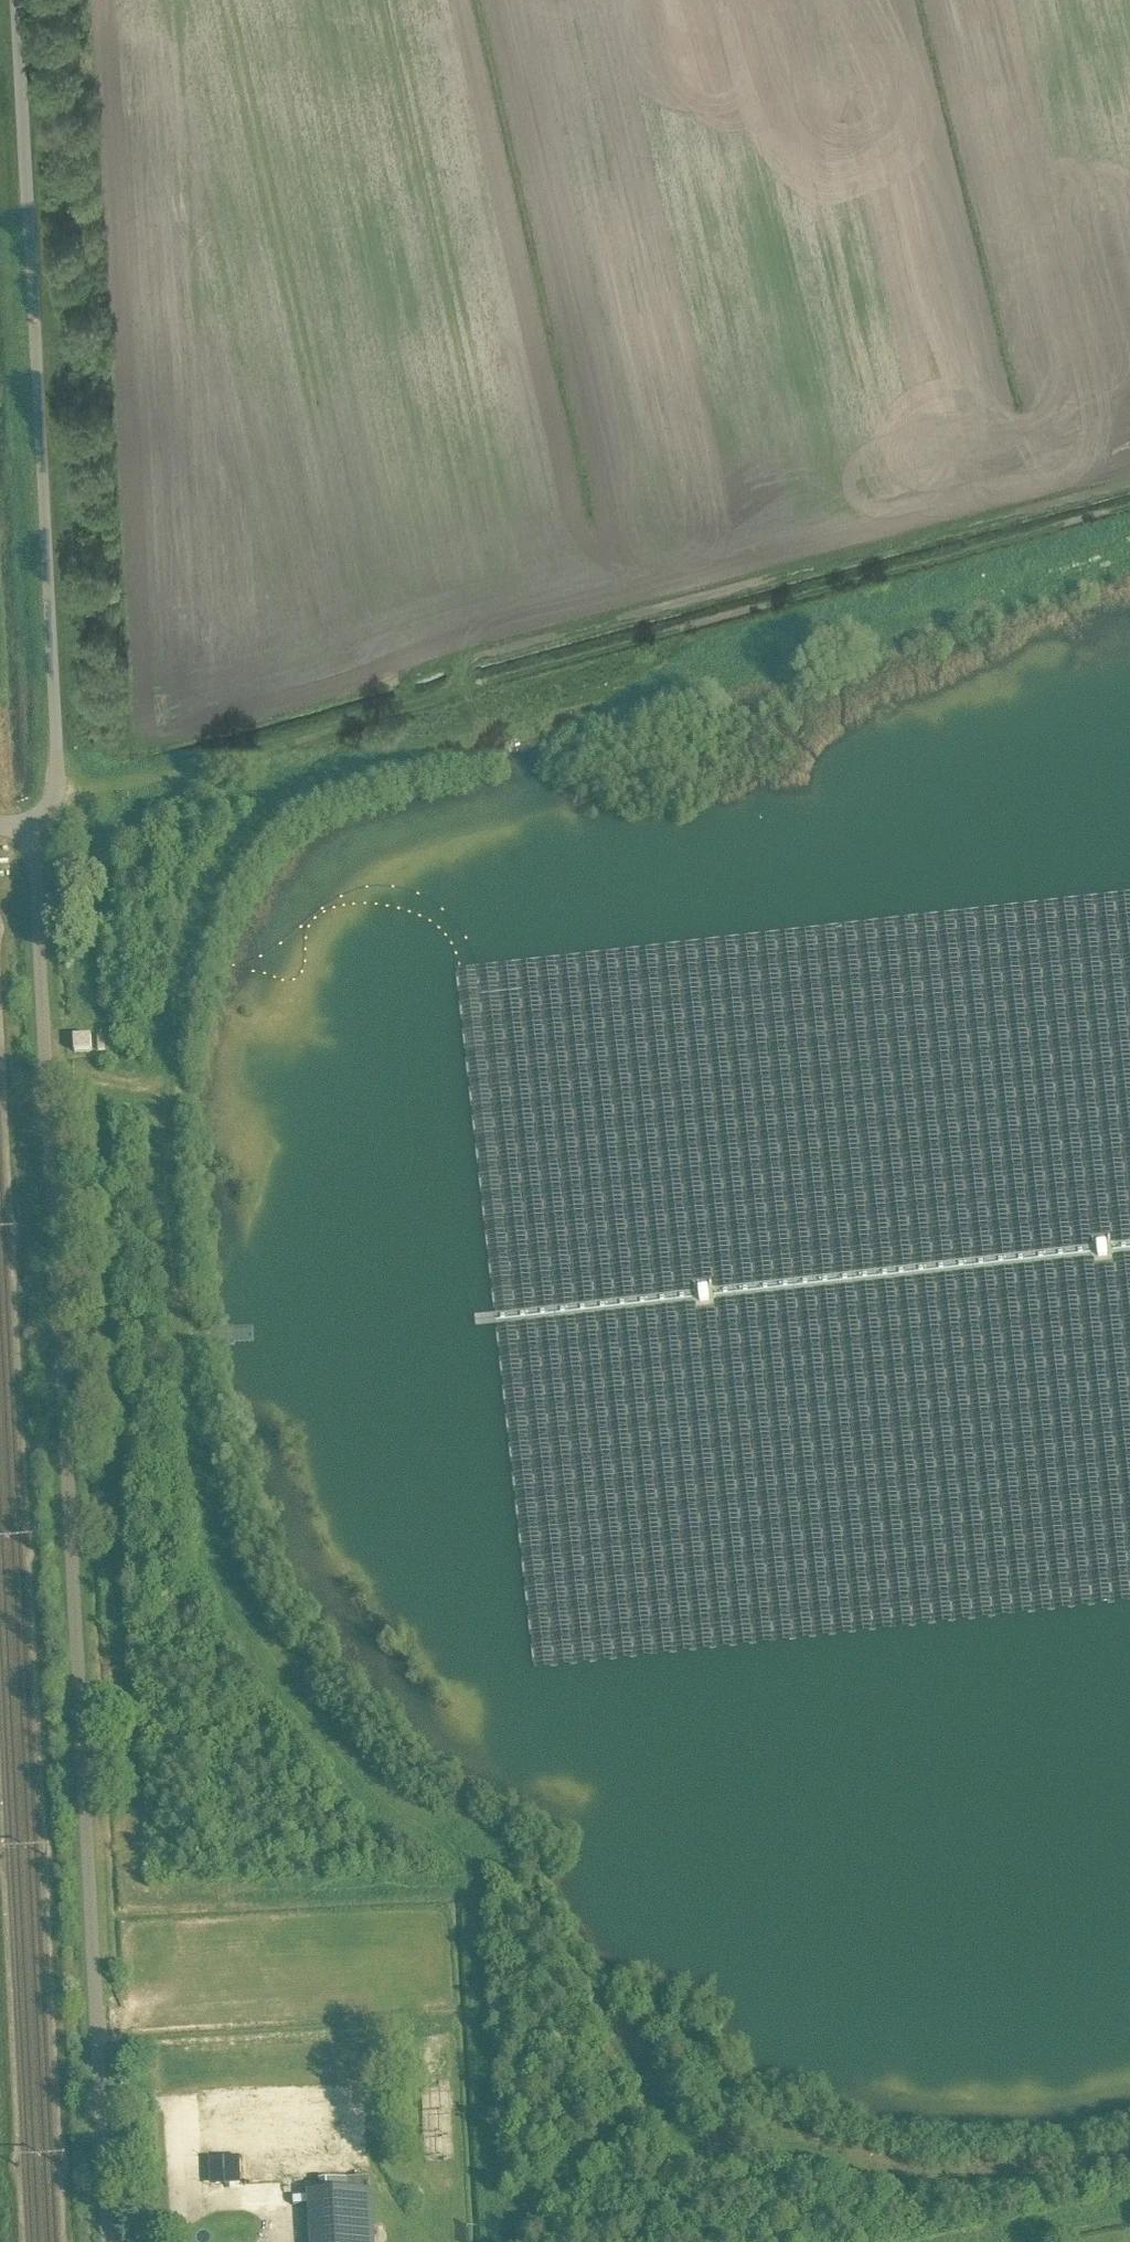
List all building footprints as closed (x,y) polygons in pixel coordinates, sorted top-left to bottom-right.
[(68,1039),(68,1053),(97,1052),(97,1038),(68,1039)] [(327,2182),(327,2193),(310,2193),(312,2241),(375,2241),(372,2178),(357,2179),(350,2023),(320,2024),(321,2025),(218,2030),(226,2187),(327,2182)]
